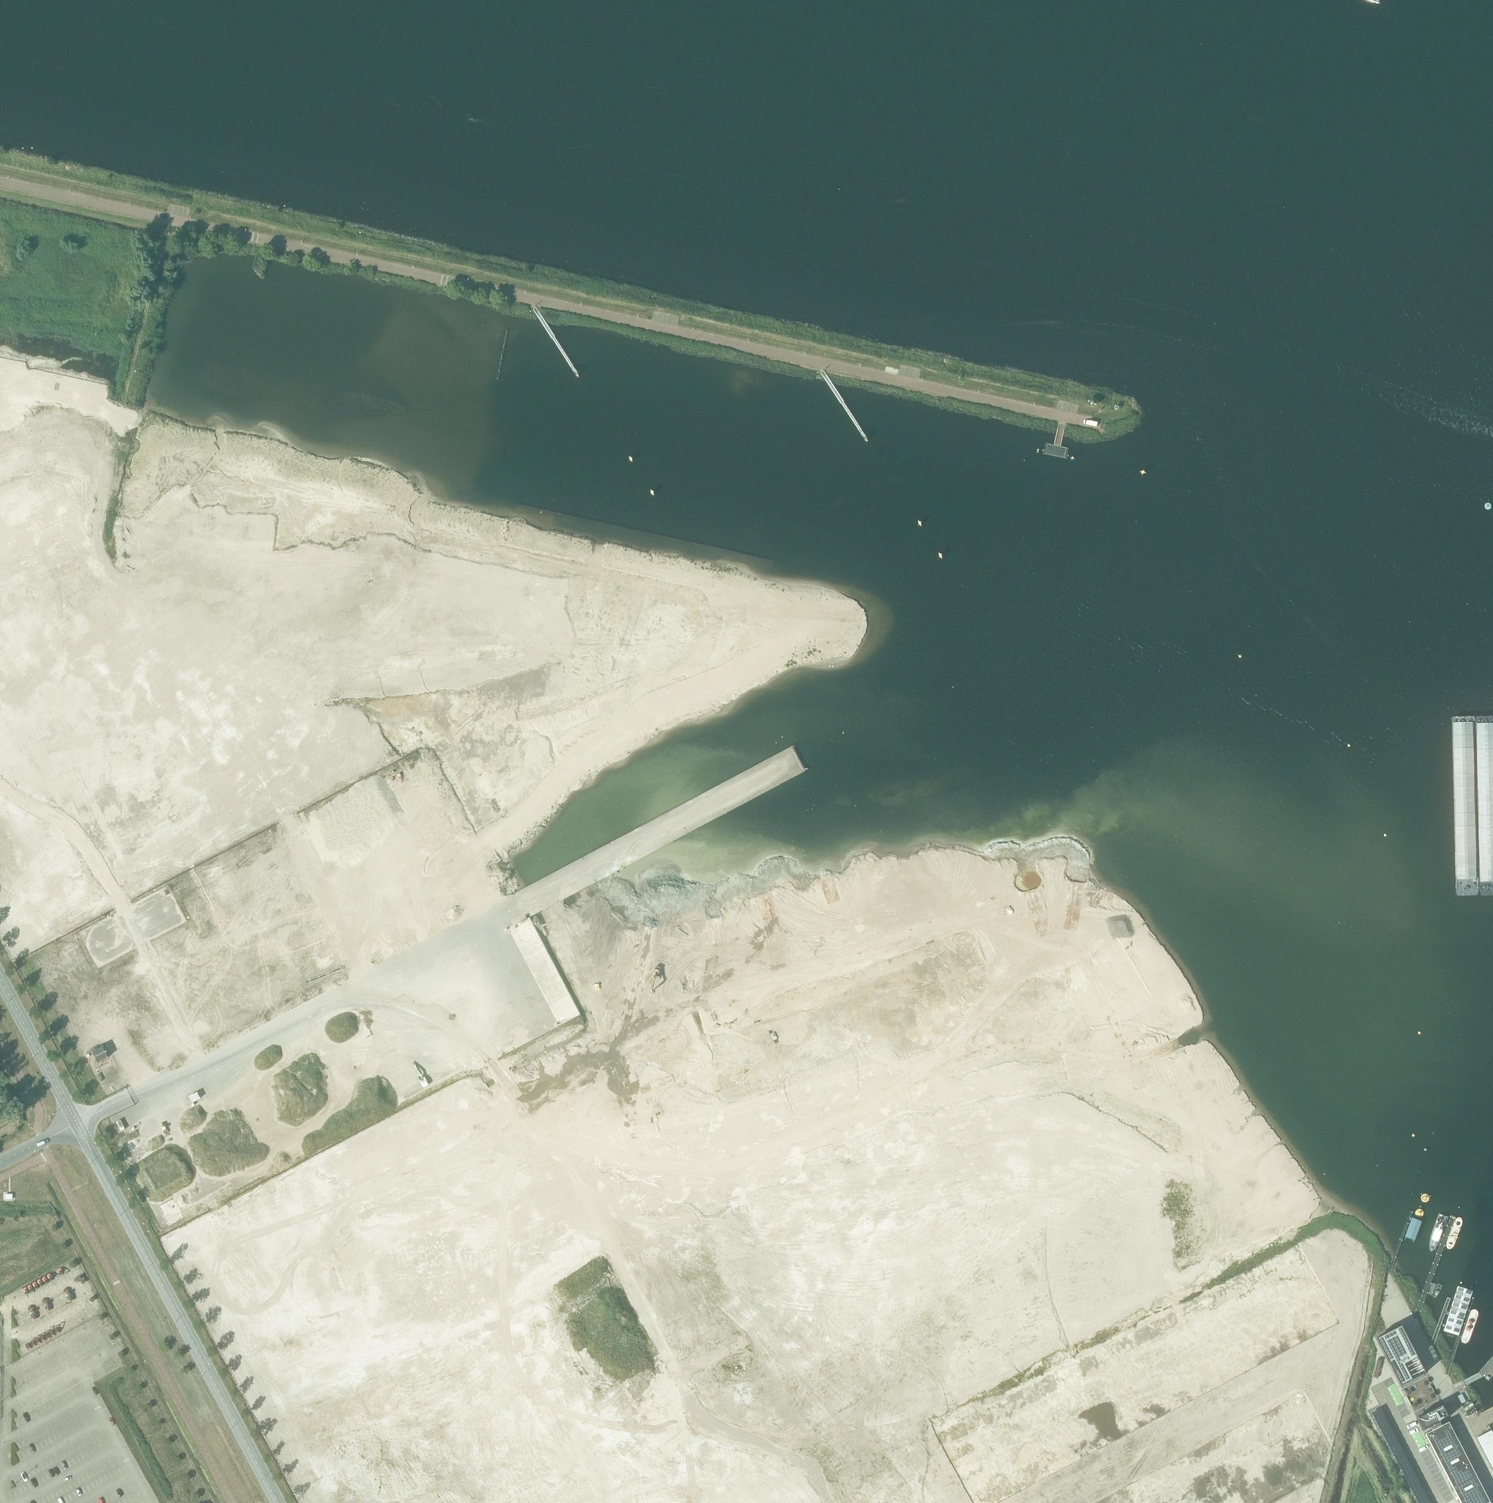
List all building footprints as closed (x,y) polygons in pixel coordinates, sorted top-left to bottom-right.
[(135,1029),(130,1031),(134,1042),(139,1040),(135,1029)] [(98,1062),(110,1056),(104,1045),(92,1051),(98,1062)] [(1401,1326),(1388,1332),(1376,1339),(1400,1386),(1425,1373),(1401,1326)] [(1417,1418),(1423,1430),(1430,1427),(1439,1422),(1448,1418),(1442,1405),(1432,1411),(1431,1411),(1430,1410),(1430,1411),(1429,1409),(1424,1412),(1425,1414),(1417,1418)] [(1448,1422),(1441,1426),(1439,1422),(1430,1427),(1432,1431),(1425,1434),(1460,1502),(1490,1502),(1448,1422)]
